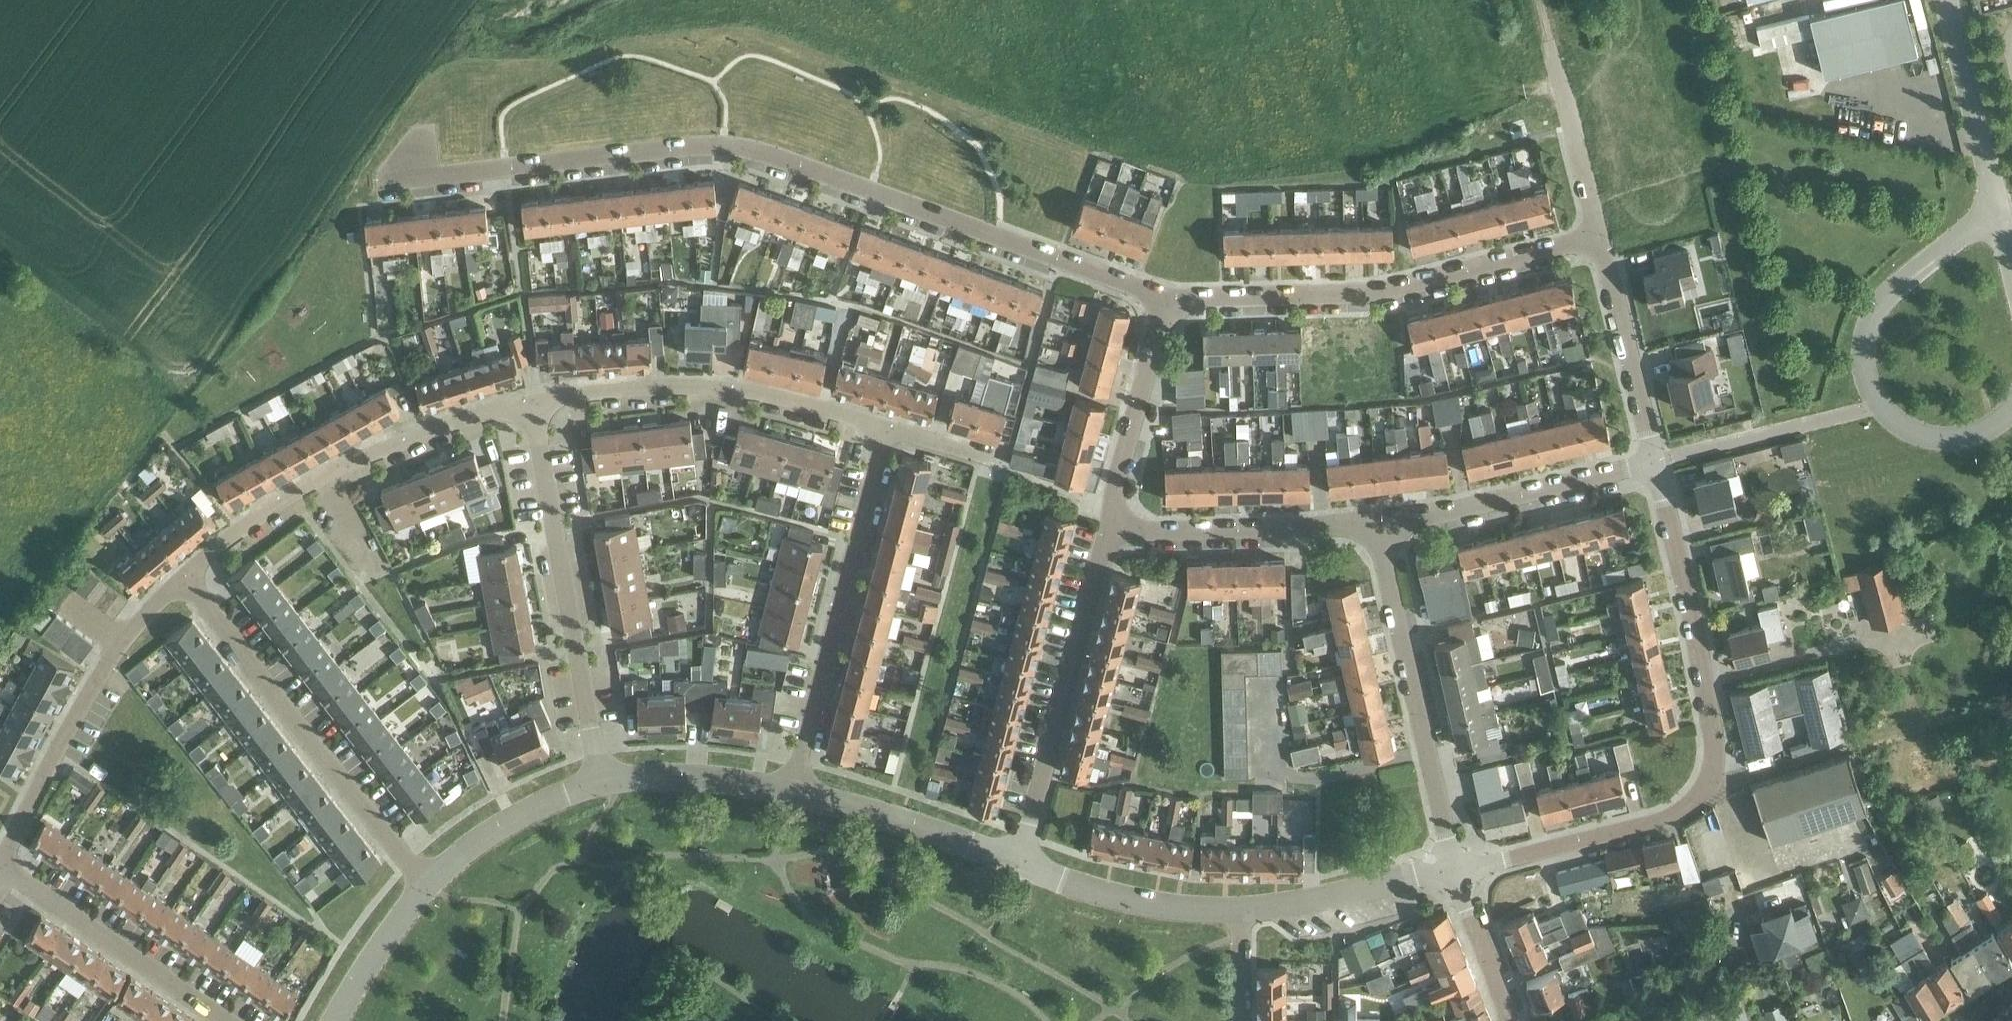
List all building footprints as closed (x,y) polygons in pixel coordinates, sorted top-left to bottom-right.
[(1904,0),(1867,0),(1809,14),(1823,73),(1916,50),(1904,0)] [(1482,232),(1469,179),(1465,165),(1456,168),(1463,195),(1461,195),(1464,207),(1452,211),(1459,238),(1482,232)] [(1524,165),(1515,167),(1519,181),(1528,179),(1524,165)] [(1519,181),(1515,167),(1506,169),(1510,183),(1519,181)] [(1110,194),(1115,180),(1104,176),(1099,190),(1110,194)] [(1485,202),(1478,176),(1469,179),(1482,232),(1506,226),(1499,199),(1485,202)] [(1528,179),(1519,181),(1522,193),(1529,220),(1553,214),(1546,187),(1531,191),(1528,179)] [(689,182),(692,210),(693,221),(704,220),(703,209),(717,207),(714,180),(689,182)] [(753,217),(762,190),(739,181),(729,208),(753,217)] [(692,210),(689,182),(665,185),(668,213),(692,210)] [(1118,210),(1106,205),(1096,236),(1118,244),(1129,213),(1138,188),(1127,184),(1118,210)] [(665,185),(641,188),(644,216),(646,227),(657,226),(656,214),(668,213),(665,185)] [(1376,197),(1376,186),(1365,187),(1366,197),(1376,197)] [(1317,188),(1318,198),(1329,198),(1328,187),(1317,188)] [(1366,197),(1365,187),(1355,187),(1355,198),(1366,197)] [(641,188),(617,190),(620,218),(644,216),(641,188)] [(1318,198),(1317,188),(1306,188),(1307,198),(1318,198)] [(1435,202),(1431,188),(1422,191),(1425,205),(1435,202)] [(1269,189),(1246,190),(1246,207),(1259,207),(1259,200),(1270,200),(1269,189)] [(1269,189),(1270,200),(1281,200),(1280,189),(1269,189)] [(620,218),(617,190),(594,193),(597,221),(620,218)] [(785,198),(762,190),(753,217),(775,225),(785,198)] [(1083,197),(1072,227),(1096,236),(1106,205),(1110,194),(1099,190),(1095,201),(1083,197)] [(1234,190),(1220,191),(1220,199),(1235,198),(1234,190)] [(1246,207),(1246,190),(1234,190),(1235,198),(1235,213),(1246,213),(1246,207)] [(1425,205),(1422,191),(1414,193),(1417,207),(1425,205)] [(594,193),(570,196),(573,224),(597,221),(594,193)] [(1140,217),(1129,213),(1118,244),(1141,252),(1162,197),(1151,193),(1146,206),(1145,205),(1140,217)] [(1522,193),(1499,199),(1506,226),(1529,220),(1522,193)] [(570,196),(546,198),(549,226),(573,224),(570,196)] [(549,226),(546,198),(521,201),(524,229),(549,226)] [(807,206),(785,198),(775,225),(797,233),(807,206)] [(1435,202),(1426,205),(1427,210),(1429,216),(1436,244),(1459,238),(1452,211),(1438,214),(1435,202)] [(485,205),(460,208),(463,236),(464,236),(465,248),(476,247),(475,235),(488,233),(485,205)] [(829,214),(807,206),(797,233),(820,241),(829,214)] [(463,236),(460,208),(436,211),(439,239),(463,236)] [(436,211),(412,213),(415,241),(439,239),(436,211)] [(415,241),(412,213),(389,216),(392,244),(415,241)] [(853,222),(829,214),(820,241),(843,249),(853,222)] [(392,244),(389,216),(364,219),(367,247),(392,244)] [(1429,216),(1405,223),(1411,250),(1436,244),(1429,216)] [(704,220),(693,221),(695,232),(706,231),(704,220)] [(695,232),(693,221),(682,223),(683,233),(695,232)] [(745,237),(748,227),(738,223),(734,233),(736,233),(743,236),(745,237)] [(874,260),(884,233),(860,225),(851,252),(874,260)] [(1365,226),(1366,254),(1391,253),(1390,225),(1365,226)] [(657,226),(646,227),(647,237),(658,236),(657,226)] [(1366,254),(1365,226),(1341,227),(1342,254),(1366,254)] [(647,237),(646,227),(635,228),(636,238),(647,237)] [(748,227),(745,237),(755,240),(759,230),(748,227)] [(1341,227),(1318,228),(1318,255),(1342,254),(1341,227)] [(1294,228),(1270,229),(1271,257),(1295,256),(1294,228)] [(1318,228),(1294,228),(1295,256),(1318,255),(1318,228)] [(1271,257),(1270,229),(1246,230),(1247,257),(1271,257)] [(1247,257),(1246,230),(1221,231),(1222,258),(1247,257)] [(598,232),(599,243),(611,242),(609,231),(598,232)] [(599,243),(598,232),(587,234),(588,244),(599,243)] [(736,233),(734,240),(741,243),(743,236),(736,233)] [(906,242),(884,233),(874,260),(896,268),(906,242)] [(550,238),(552,249),(563,247),(561,237),(550,238)] [(552,249),(550,238),(540,239),(541,250),(552,249)] [(787,263),(794,243),(783,239),(776,259),(787,263)] [(906,242),(896,268),(904,271),(900,281),(904,283),(915,286),(928,250),(906,242)] [(794,243),(787,263),(797,266),(804,247),(794,243)] [(479,267),(476,247),(465,248),(468,268),(479,267)] [(1695,281),(1687,249),(1653,257),(1657,272),(1643,275),(1651,305),(1684,296),(1681,285),(1695,281)] [(441,251),(442,261),(454,260),(453,250),(441,251)] [(915,286),(911,296),(921,300),(928,283),(926,283),(927,280),(941,285),(951,258),(928,250),(915,286)] [(442,261),(441,251),(431,252),(433,272),(443,271),(442,261)] [(823,264),(826,254),(816,251),(813,261),(823,264)] [(566,252),(556,254),(557,265),(568,264),(566,252)] [(407,265),(405,255),(394,256),(395,266),(407,265)] [(395,266),(394,256),(383,258),(384,268),(395,266)] [(973,266),(951,258),(941,285),(963,293),(973,266)] [(635,259),(625,260),(627,272),(635,271),(636,271),(635,259)] [(671,261),(660,262),(662,276),(673,274),(671,261)] [(866,280),(870,270),(859,266),(856,276),(858,277),(866,280)] [(973,266),(963,293),(986,301),(996,274),(973,266)] [(394,267),(386,268),(387,277),(395,276),(394,267)] [(699,267),(698,279),(709,279),(709,267),(699,267)] [(866,280),(864,289),(874,292),(879,278),(880,274),(878,273),(870,270),(866,280)] [(635,271),(627,272),(628,282),(636,281),(635,271)] [(996,274),(986,301),(1008,309),(1018,282),(996,274)] [(1555,319),(1559,339),(1569,336),(1565,323),(1566,323),(1563,310),(1576,307),(1568,276),(1545,282),(1555,319)] [(858,277),(854,287),(863,290),(863,289),(866,280),(858,277)] [(1018,282),(1008,309),(1018,312),(1032,317),(1041,290),(1018,282)] [(1555,319),(1545,282),(1522,288),(1530,319),(1542,315),(1551,349),(1561,347),(1559,339),(1555,319)] [(911,296),(915,286),(904,283),(901,292),(911,296)] [(484,284),(474,286),(477,296),(487,293),(484,284)] [(1522,288),(1499,294),(1506,324),(1530,319),(1522,288)] [(616,303),(625,302),(624,289),(615,290),(616,303)] [(745,292),(744,310),(751,310),(755,294),(745,292)] [(565,307),(574,306),(573,293),(564,294),(565,307)] [(564,294),(554,295),(555,308),(565,307),(564,294)] [(1499,294),(1476,300),(1484,330),(1496,327),(1503,354),(1513,351),(1506,324),(1499,294)] [(767,298),(758,295),(751,325),(760,327),(767,298)] [(540,296),(529,296),(530,309),(540,309),(540,296)] [(1085,312),(1087,300),(1074,297),(1071,308),(1085,312)] [(815,302),(794,298),(791,309),(812,314),(813,308),(815,302)] [(957,312),(960,303),(950,299),(946,309),(957,312)] [(1484,330),(1476,300),(1453,305),(1460,336),(1484,330)] [(626,315),(625,302),(616,303),(617,316),(626,315)] [(739,345),(741,303),(701,302),(700,322),(683,322),(683,354),(711,354),(711,344),(739,345)] [(971,306),(960,303),(957,312),(959,313),(967,316),(971,306)] [(1092,329),(1121,337),(1127,311),(1098,303),(1092,329)] [(1460,336),(1453,305),(1428,312),(1436,342),(1460,336)] [(574,306),(565,307),(566,320),(575,319),(574,306)] [(472,323),(480,321),(477,309),(468,312),(472,323)] [(812,314),(791,309),(788,321),(809,325),(812,314)] [(858,318),(856,322),(875,328),(879,318),(860,312),(858,318)] [(957,312),(953,323),(963,327),(967,316),(959,313),(957,312)] [(1444,375),(1436,342),(1428,312),(1404,318),(1412,349),(1425,345),(1433,378),(1444,375)] [(452,326),(467,322),(464,313),(449,318),(452,326)] [(995,315),(991,325),(1001,329),(1005,319),(995,315)] [(1005,319),(1001,329),(1012,333),(1015,322),(1005,319)] [(484,332),(480,321),(472,323),(476,335),(484,332)] [(648,337),(624,339),(626,368),(650,366),(649,352),(663,351),(661,323),(647,324),(648,337)] [(423,339),(432,336),(428,324),(420,327),(423,339)] [(1275,327),(1250,328),(1251,356),(1276,355),(1275,327)] [(1300,355),(1298,327),(1275,327),(1276,355),(1276,368),(1277,382),(1286,382),(1285,368),(1299,367),(1299,355),(1300,355)] [(1228,357),(1227,328),(1202,329),(1203,357),(1228,357)] [(1250,328),(1227,328),(1228,357),(1228,370),(1229,384),(1229,392),(1239,392),(1238,356),(1251,356),(1250,328)] [(1001,329),(998,339),(1008,342),(1012,333),(1001,329)] [(1121,337),(1092,329),(1085,355),(1114,363),(1121,337)] [(548,365),(548,373),(576,371),(573,343),(572,330),(560,331),(561,343),(548,344),(548,337),(534,338),(535,357),(537,357),(538,366),(548,365)] [(1740,330),(1726,333),(1728,344),(1742,340),(1740,330)] [(406,345),(417,341),(414,332),(403,336),(406,345)] [(483,344),(496,385),(521,377),(516,363),(528,360),(520,333),(508,337),(512,349),(506,351),(500,353),(496,340),(483,344)] [(436,348),(432,336),(423,339),(427,350),(436,348)] [(767,376),(774,347),(760,344),(761,339),(750,336),(742,370),(767,376)] [(1061,349),(1071,351),(1074,352),(1077,341),(1064,338),(1061,349)] [(624,339),(598,341),(601,369),(626,368),(624,339)] [(601,369),(598,341),(573,343),(576,371),(601,369)] [(867,355),(870,347),(858,343),(855,352),(857,353),(853,367),(838,363),(830,390),(855,397),(863,370),(867,355)] [(989,372),(995,356),(979,350),(958,343),(951,368),(976,375),(988,378),(989,373),(989,372)] [(496,385),(483,344),(471,348),(475,361),(463,365),(472,392),(496,385)] [(920,366),(916,373),(926,379),(930,372),(934,359),(931,358),(934,346),(926,344),(923,356),(923,357),(920,366)] [(774,347),(767,376),(792,383),(800,349),(788,346),(787,350),(774,347)] [(870,347),(867,355),(879,359),(882,350),(870,347)] [(1716,370),(1711,351),(1710,347),(1671,356),(1675,373),(1668,375),(1675,406),(1712,397),(1706,373),(1716,370)] [(1467,362),(1463,348),(1453,351),(1457,365),(1467,362)] [(827,356),(800,349),(792,383),(819,389),(827,356)] [(911,352),(908,359),(904,366),(900,380),(887,377),(879,403),(905,411),(913,384),(916,373),(920,366),(923,357),(911,352)] [(352,353),(342,358),(347,366),(356,361),(352,353)] [(1036,362),(1031,378),(1065,387),(1068,375),(1078,380),(1078,381),(1107,389),(1114,363),(1085,355),(1081,370),(1069,366),(1065,370),(1036,362)] [(347,366),(342,358),(332,363),(337,372),(347,366)] [(1527,370),(1524,358),(1515,361),(1518,372),(1527,370)] [(472,392),(463,365),(439,372),(447,400),(472,392)] [(1492,366),(1474,371),(1476,380),(1494,376),(1492,366)] [(1277,382),(1276,368),(1267,368),(1267,383),(1277,382)] [(321,369),(314,374),(318,382),(326,378),(321,369)] [(1177,381),(1204,381),(1203,369),(1177,369),(1177,381)] [(863,370),(855,397),(879,403),(887,377),(863,370)] [(1229,384),(1228,370),(1219,370),(1220,384),(1229,384)] [(447,400),(439,372),(414,380),(423,408),(447,400)] [(983,397),(981,397),(972,430),(997,438),(1014,381),(989,373),(988,378),(983,397)] [(972,430),(981,397),(983,397),(988,378),(976,375),(969,399),(954,395),(946,423),(972,430)] [(300,381),(304,390),(314,384),(310,376),(300,381)] [(1031,378),(1022,411),(1023,411),(1029,413),(1033,398),(1047,402),(1060,406),(1065,387),(1031,378)] [(1431,379),(1419,382),(1422,394),(1434,391),(1431,379)] [(398,380),(387,386),(392,394),(403,388),(398,380)] [(304,390),(300,381),(290,387),(294,395),(304,390)] [(1204,381),(1177,381),(1177,393),(1204,392),(1204,381)] [(937,391),(913,384),(905,411),(929,417),(937,391)] [(1229,384),(1220,384),(1220,392),(1229,392),(1229,384)] [(363,398),(377,423),(398,410),(385,385),(363,398)] [(1277,405),(1286,404),(1286,387),(1277,388),(1277,405)] [(1571,389),(1574,403),(1577,415),(1584,446),(1608,441),(1600,410),(1587,413),(1581,387),(1571,389)] [(1277,388),(1268,388),(1268,405),(1277,405),(1277,388)] [(1574,403),(1571,389),(1561,392),(1565,406),(1574,403)] [(1204,392),(1177,393),(1177,404),(1204,404),(1204,392)] [(1449,420),(1461,417),(1457,394),(1444,397),(1449,420)] [(1068,424),(1097,431),(1104,404),(1075,396),(1068,424)] [(1436,422),(1449,420),(1444,397),(1432,399),(1436,422)] [(363,398),(342,409),(356,434),(377,423),(363,398)] [(1524,401),(1527,415),(1530,426),(1538,457),(1561,452),(1554,421),(1541,424),(1535,398),(1524,401)] [(268,399),(258,404),(263,413),(273,408),(268,399)] [(1527,415),(1524,401),(1515,403),(1518,417),(1527,415)] [(263,413),(258,404),(248,410),(253,419),(263,413)] [(342,409),(321,421),(335,446),(356,434),(342,409)] [(1314,435),(1328,434),(1326,409),(1313,410),(1314,435)] [(1488,409),(1478,412),(1491,468),(1514,463),(1507,432),(1494,435),(1492,423),(1488,409)] [(1292,411),(1294,436),(1314,435),(1313,410),(1292,411)] [(1200,411),(1174,412),(1175,424),(1200,423),(1200,411)] [(1491,468),(1478,412),(1469,414),(1475,439),(1460,443),(1467,474),(1491,468)] [(1401,415),(1394,415),(1395,426),(1403,425),(1401,415)] [(1577,415),(1554,421),(1561,452),(1584,446),(1577,415)] [(664,423),(669,462),(694,459),(694,456),(706,455),(703,430),(691,432),(689,419),(664,423)] [(335,446),(321,421),(300,432),(314,457),(335,446)] [(225,422),(216,428),(220,436),(230,431),(225,422)] [(1029,440),(1033,425),(1020,422),(1016,437),(1026,440),(1029,440)] [(1249,437),(1248,422),(1236,422),(1236,438),(1249,437)] [(669,462),(664,423),(640,426),(645,465),(669,462)] [(1201,435),(1200,423),(1175,424),(1175,436),(1188,435),(1188,436),(1201,435)] [(1421,451),(1424,483),(1448,480),(1444,448),(1431,450),(1428,423),(1418,424),(1421,451)] [(753,470),(763,431),(739,424),(736,436),(724,433),(717,457),(729,460),(728,463),(753,470)] [(1097,431),(1068,424),(1061,449),(1090,457),(1097,431)] [(1407,452),(1405,440),(1403,425),(1394,426),(1400,485),(1424,483),(1421,451),(1407,452)] [(645,465),(640,426),(616,429),(620,468),(645,465)] [(1400,485),(1394,426),(1384,427),(1388,454),(1373,456),(1376,488),(1400,485)] [(1530,426),(1507,432),(1514,463),(1538,457),(1530,426)] [(220,436),(216,428),(206,433),(211,442),(220,436)] [(620,468),(616,429),(591,432),(592,444),(580,445),(583,470),(595,469),(595,471),(620,468)] [(787,437),(763,431),(753,470),(776,476),(787,437)] [(1376,488),(1373,456),(1360,457),(1357,431),(1347,432),(1350,458),(1354,491),(1376,488)] [(314,457),(300,432),(279,444),(293,469),(314,457)] [(1347,432),(1336,434),(1339,460),(1326,461),(1330,494),(1354,491),(1350,458),(1347,432)] [(1202,448),(1201,435),(1188,436),(1189,448),(1202,448)] [(810,444),(787,437),(776,476),(800,483),(810,444)] [(1016,437),(1014,445),(1024,448),(1026,440),(1016,437)] [(1237,453),(1237,465),(1237,497),(1261,496),(1260,465),(1249,465),(1249,437),(1236,438),(1237,453)] [(1273,464),(1260,465),(1261,496),(1285,496),(1284,464),(1283,437),(1273,437),(1273,451),(1272,451),(1273,464)] [(1802,437),(1780,443),(1784,459),(1806,453),(1802,437)] [(1224,466),(1213,466),(1213,498),(1237,497),(1237,465),(1237,453),(1236,438),(1224,438),(1224,466)] [(293,469),(279,444),(258,455),(272,480),(293,469)] [(835,451),(810,444),(800,483),(824,489),(821,502),(832,505),(843,466),(832,462),(835,451)] [(1090,457),(1061,449),(1057,464),(1033,458),(1034,455),(1013,450),(1009,463),(1083,483),(1090,457)] [(1295,451),(1284,451),(1284,464),(1285,496),(1310,495),(1309,463),(1295,463),(1295,451)] [(474,453),(450,462),(464,500),(470,514),(494,505),(488,490),(487,488),(498,483),(489,460),(478,464),(474,453)] [(1177,454),(1177,467),(1165,467),(1166,499),(1189,498),(1189,453),(1177,454)] [(1200,453),(1189,453),(1189,498),(1213,498),(1213,466),(1200,466),(1200,453)] [(897,479),(925,486),(932,461),(904,454),(897,479)] [(258,455),(237,467),(251,492),(272,480),(258,455)] [(1703,517),(1735,509),(1727,474),(1736,471),(1732,455),(1702,462),(1706,478),(1694,481),(1703,517)] [(450,462),(427,471),(442,508),(464,500),(450,462)] [(251,492),(237,467),(215,479),(229,504),(251,492)] [(711,468),(711,480),(720,481),(721,469),(711,468)] [(427,471),(404,480),(419,517),(423,527),(445,518),(442,508),(427,471)] [(159,478),(149,486),(155,493),(165,485),(159,478)] [(897,479),(890,503),(918,510),(925,486),(897,479)] [(385,500),(374,505),(383,528),(394,524),(395,526),(419,517),(404,480),(381,489),(385,500)] [(155,493),(149,486),(139,494),(145,501),(155,493)] [(648,488),(650,500),(662,498),(660,486),(648,488)] [(953,498),(955,489),(943,486),(940,494),(953,498)] [(650,500),(648,488),(636,491),(638,503),(650,500)] [(967,492),(955,489),(953,498),(965,501),(967,492)] [(766,509),(769,497),(757,494),(754,506),(766,509)] [(781,500),(769,497),(766,509),(778,512),(781,500)] [(176,517),(194,538),(214,522),(196,500),(176,517)] [(890,503),(884,527),(929,539),(931,530),(915,525),(918,510),(890,503)] [(1621,505),(1596,511),(1603,539),(1628,533),(1621,505)] [(1040,535),(1068,542),(1074,517),(1047,509),(1040,535)] [(120,510),(110,518),(116,525),(126,517),(120,510)] [(1820,510),(1803,515),(1808,537),(1825,532),(1820,510)] [(1603,539),(1596,511),(1573,517),(1580,545),(1603,539)] [(598,550),(637,543),(634,524),(631,524),(629,513),(604,517),(606,529),(594,531),(598,550)] [(722,513),(719,527),(726,529),(734,524),(736,516),(722,513)] [(1003,514),(1001,521),(1011,524),(1014,525),(1016,517),(1003,514)] [(194,538),(176,517),(157,533),(175,555),(194,538)] [(1573,517),(1549,523),(1556,550),(1580,545),(1573,517)] [(116,525),(110,518),(101,526),(107,533),(116,525)] [(940,544),(952,547),(959,523),(947,520),(940,544)] [(1009,532),(1011,524),(1001,521),(999,521),(997,529),(1009,532)] [(1556,550),(1549,523),(1526,528),(1533,556),(1556,550)] [(461,524),(449,529),(454,540),(465,536),(461,524)] [(778,554),(817,564),(822,545),(810,542),(813,530),(789,524),(786,536),(783,535),(778,554)] [(1011,524),(1009,532),(1020,535),(1022,527),(1014,525),(1011,524)] [(884,527),(877,553),(905,560),(909,547),(926,551),(929,539),(884,527)] [(1533,556),(1526,528),(1502,534),(1509,562),(1533,556)] [(454,540),(449,529),(438,533),(443,545),(454,540)] [(1731,552),(1713,556),(1722,594),(1737,590),(1739,600),(1754,596),(1751,585),(1748,586),(1739,550),(1754,547),(1751,531),(1727,537),(1731,552)] [(175,555),(157,533),(137,549),(156,571),(175,555)] [(1509,562),(1502,534),(1479,540),(1485,567),(1509,562)] [(1040,535),(1034,559),(1061,567),(1068,542),(1040,535)] [(480,552),(477,553),(480,572),(481,577),(521,570),(520,565),(516,545),(504,548),(502,536),(477,540),(480,552)] [(315,538),(306,545),(313,554),(323,547),(315,538)] [(1479,540),(1456,545),(1462,573),(1485,567),(1479,540)] [(637,543),(598,550),(603,580),(643,573),(637,543)] [(952,547),(940,544),(934,568),(946,571),(952,547)] [(1462,573),(1456,545),(1414,555),(1430,620),(1457,613),(1462,616),(1471,614),(1461,573),(1462,573)] [(156,571),(137,549),(118,566),(136,587),(156,571)] [(693,563),(705,564),(705,551),(693,551),(693,563)] [(877,553),(871,577),(899,585),(899,583),(905,560),(877,553)] [(778,554),(771,583),(809,593),(817,564),(778,554)] [(241,567),(228,578),(249,604),(262,594),(275,584),(254,557),(241,567)] [(713,559),(713,571),(725,571),(725,559),(713,559)] [(1034,559),(1027,584),(1054,591),(1061,567),(1034,559)] [(1285,559),(1259,560),(1261,601),(1269,601),(1269,590),(1286,590),(1285,559)] [(1259,560),(1234,561),(1235,591),(1248,591),(1249,602),(1252,602),(1252,615),(1261,614),(1261,601),(1259,560)] [(82,568),(86,571),(88,567),(91,564),(87,561),(82,568)] [(1212,592),(1211,561),(1187,562),(1188,592),(1212,592)] [(1234,561),(1211,561),(1212,592),(1235,591),(1234,561)] [(1648,562),(1628,566),(1630,574),(1650,570),(1648,562)] [(705,564),(693,563),(693,576),(705,576),(705,564)] [(1861,570),(1865,586),(1875,623),(1898,617),(1884,564),(1861,570)] [(336,565),(327,572),(334,581),(343,574),(336,565)] [(1611,569),(1613,578),(1624,576),(1622,566),(1611,569)] [(84,594),(98,574),(88,567),(86,571),(74,587),(84,594)] [(934,568),(929,583),(941,587),(946,571),(934,568)] [(995,581),(998,572),(986,569),(983,578),(995,581)] [(1613,578),(1611,569),(1600,572),(1602,581),(1613,578)] [(521,570),(481,577),(486,602),(525,594),(521,570)] [(725,571),(713,571),(713,583),(725,583),(725,571)] [(1305,614),(1305,585),(1304,571),(1291,571),(1292,615),(1305,614)] [(998,572),(995,581),(1007,584),(1010,575),(998,572)] [(1113,572),(1106,597),(1134,605),(1141,579),(1139,579),(1113,572)] [(648,603),(643,573),(603,580),(609,610),(648,603)] [(107,581),(98,574),(84,594),(93,600),(107,581)] [(871,577),(864,602),(892,609),(896,596),(906,598),(910,586),(899,583),(899,585),(871,577)] [(1565,580),(1567,590),(1577,587),(1575,578),(1565,580)] [(1621,609),(1648,603),(1642,578),(1615,585),(1619,599),(1605,603),(1607,611),(1621,608),(1621,609)] [(1567,590),(1565,580),(1554,583),(1556,592),(1567,590)] [(117,588),(107,581),(93,600),(102,607),(117,588)] [(1775,582),(1761,585),(1765,599),(1778,595),(1775,582)] [(809,593),(771,583),(763,612),(802,622),(809,593)] [(262,594),(249,604),(270,631),(283,621),(296,611),(275,584),(262,594)] [(1027,584),(1021,608),(1048,615),(1054,591),(1027,584)] [(926,598),(929,588),(917,585),(914,595),(926,598)] [(982,585),(979,595),(991,598),(994,588),(982,585)] [(1360,608),(1354,585),(1325,591),(1328,605),(1320,607),(1322,616),(1330,614),(1331,615),(1360,608)] [(1559,592),(1561,604),(1584,599),(1582,587),(1559,592)] [(127,596),(117,588),(102,607),(113,615),(127,596)] [(929,588),(926,598),(938,601),(940,591),(929,588)] [(1518,592),(1520,601),(1531,599),(1529,589),(1518,592)] [(357,592),(347,599),(354,608),(364,601),(357,592)] [(1520,601),(1518,592),(1507,594),(1510,604),(1520,601)] [(525,594),(486,602),(490,626),(530,619),(525,594)] [(1134,605),(1106,597),(1100,622),(1127,629),(1134,605)] [(1486,609),(1497,607),(1494,597),(1484,600),(1486,609)] [(1513,616),(1538,610),(1535,599),(1511,605),(1513,616)] [(419,618),(430,612),(425,601),(414,607),(419,618)] [(933,620),(937,605),(923,601),(919,616),(933,620)] [(1261,601),(1261,614),(1270,614),(1269,601),(1261,601)] [(864,602),(858,627),(886,634),(892,609),(864,602)] [(1213,616),(1212,602),(1204,603),(1204,616),(1213,616)] [(1213,616),(1221,616),(1221,602),(1212,602),(1213,616)] [(652,622),(648,603),(609,610),(612,629),(624,627),(626,638),(651,634),(649,622),(652,622)] [(1653,626),(1648,603),(1621,609),(1626,632),(1653,626)] [(1728,631),(1735,659),(1769,651),(1766,640),(1779,637),(1774,617),(1780,615),(1777,603),(1757,608),(1761,623),(1728,631)] [(1160,617),(1162,608),(1150,605),(1148,614),(1160,617)] [(1048,615),(1021,608),(1014,632),(1041,640),(1048,615)] [(1162,608),(1160,617),(1172,620),(1175,612),(1162,608)] [(1365,632),(1364,627),(1360,608),(1331,615),(1333,626),(1302,633),(1305,645),(1313,644),(1313,645),(1326,642),(1326,641),(1336,639),(1365,632)] [(283,621),(270,631),(278,642),(291,658),(304,648),(317,638),(305,622),(296,611),(283,621)] [(683,611),(666,614),(669,628),(670,630),(686,628),(685,625),(683,611)] [(50,638),(64,619),(55,612),(40,631),(50,638)] [(430,612),(419,618),(424,628),(436,623),(430,612)] [(802,622),(763,612),(758,631),(761,632),(758,644),(782,650),(785,638),(797,641),(802,622)] [(1553,613),(1543,615),(1546,627),(1556,625),(1553,613)] [(378,618),(369,625),(376,634),(385,627),(378,618)] [(982,630),(984,622),(972,618),(970,626),(982,630)] [(64,619),(50,638),(59,645),(74,626),(64,619)] [(178,630),(165,639),(186,666),(213,646),(192,619),(178,630)] [(530,619),(490,626),(491,631),(495,651),(497,650),(500,662),(524,657),(522,646),(534,643),(531,624),(530,619)] [(725,620),(722,629),(735,633),(738,624),(725,620)] [(1439,668),(1479,659),(1471,620),(1447,626),(1450,638),(1433,642),(1439,668)] [(984,622),(982,630),(994,633),(996,625),(984,622)] [(1127,629),(1100,622),(1093,646),(1121,654),(1127,629)] [(1156,624),(1154,634),(1164,637),(1167,627),(1156,624)] [(1558,636),(1556,625),(1546,627),(1548,638),(1558,636)] [(74,626),(59,645),(68,652),(83,633),(74,626)] [(1210,626),(1199,626),(1200,640),(1211,640),(1210,626)] [(1518,626),(1515,642),(1532,644),(1534,629),(1518,626)] [(1659,649),(1653,626),(1626,632),(1632,656),(1659,649)] [(886,634),(858,627),(851,651),(879,658),(886,634)] [(1282,627),(1270,628),(1270,639),(1283,639),(1282,627)] [(13,628),(8,638),(20,645),(25,635),(13,628)] [(1578,630),(1565,634),(1568,645),(1581,642),(1578,630)] [(1041,640),(1014,632),(1007,657),(1035,664),(1041,640)] [(1370,656),(1365,632),(1336,639),(1341,663),(1370,656)] [(83,633),(68,652),(79,660),(93,641),(83,633)] [(913,646),(916,637),(904,634),(901,643),(913,646)] [(916,637),(913,646),(925,649),(928,640),(916,637)] [(304,648),(291,658),(298,668),(311,685),(325,674),(338,664),(325,648),(317,638),(304,648)] [(30,670),(64,689),(69,681),(66,679),(74,666),(28,640),(24,647),(38,656),(30,670)] [(658,640),(646,643),(647,658),(659,657),(658,640)] [(1326,642),(1313,645),(1314,652),(1328,649),(1326,642)] [(398,645),(390,652),(397,661),(406,655),(398,645)] [(451,645),(439,647),(442,661),(453,658),(451,645)] [(213,646),(186,666),(207,693),(234,672),(213,646)] [(1093,646),(1086,671),(1114,678),(1121,654),(1093,646)] [(1258,673),(1257,649),(1221,650),(1221,670),(1245,669),(1245,673),(1246,673),(1258,673)] [(1270,673),(1269,649),(1257,649),(1258,673),(1270,673)] [(1281,649),(1269,649),(1270,673),(1282,672),(1281,649)] [(1659,649),(1632,656),(1638,679),(1665,672),(1659,649)] [(879,658),(851,651),(845,675),(873,683),(879,658)] [(778,652),(776,667),(786,668),(786,667),(788,653),(778,652)] [(1536,673),(1548,670),(1544,652),(1532,655),(1536,673)] [(1147,666),(1150,657),(1137,654),(1135,662),(1147,666)] [(1370,656),(1341,663),(1344,675),(1320,681),(1323,692),(1337,689),(1347,686),(1376,679),(1370,656)] [(1035,664),(1007,657),(1001,681),(1028,689),(1035,664)] [(1162,660),(1150,657),(1147,666),(1159,669),(1162,660)] [(1479,659),(1439,668),(1445,693),(1487,684),(1481,659),(1480,660),(1479,659)] [(1557,674),(1567,672),(1564,661),(1554,663),(1557,674)] [(325,674),(311,685),(322,698),(332,712),(346,701),(359,691),(348,678),(338,664),(325,674)] [(133,665),(125,671),(130,677),(133,680),(133,681),(141,675),(133,665)] [(536,665),(524,667),(526,679),(538,677),(536,665)] [(969,679),(971,670),(959,667),(957,676),(969,679)] [(1827,667),(1730,691),(1746,753),(1772,746),(1771,739),(1779,737),(1774,716),(1803,709),(1808,729),(1817,727),(1820,741),(1844,735),(1827,667)] [(918,672),(904,668),(900,681),(915,684),(918,672)] [(1246,685),(1246,673),(1245,673),(1245,669),(1221,670),(1222,686),(1246,685)] [(8,676),(4,683),(18,691),(19,691),(50,708),(51,707),(57,696),(60,697),(64,689),(30,670),(22,684),(8,676)] [(971,670),(969,679),(981,682),(983,673),(971,670)] [(1548,670),(1536,673),(1540,690),(1553,687),(1548,670)] [(1114,678),(1086,671),(1080,695),(1108,703),(1114,678)] [(234,672),(207,693),(228,720),(254,699),(234,672)] [(419,672),(410,679),(417,688),(426,681),(419,672)] [(1569,682),(1567,672),(1557,674),(1560,685),(1569,682)] [(1665,672),(1638,679),(1643,702),(1670,696),(1665,672)] [(469,675),(453,682),(457,690),(461,688),(467,701),(478,696),(480,702),(495,696),(486,676),(473,683),(469,675)] [(845,675),(838,700),(866,707),(873,683),(845,675)] [(673,692),(660,692),(662,730),(685,729),(684,707),(698,708),(700,679),(683,678),(673,678),(673,692)] [(662,730),(660,692),(647,693),(647,679),(624,680),(625,709),(637,709),(638,731),(662,730)] [(700,679),(698,708),(713,709),(710,730),(733,733),(738,696),(725,694),(727,681),(716,680),(700,679)] [(1376,679),(1347,686),(1352,710),(1381,703),(1376,679)] [(1143,680),(1141,686),(1142,686),(1152,689),(1153,689),(1154,683),(1143,680)] [(1028,689),(1001,681),(994,706),(1021,713),(1028,689)] [(1313,693),(1310,681),(1288,687),(1291,699),(1313,693)] [(901,695),(903,686),(891,683),(889,692),(901,695)] [(751,698),(738,696),(733,733),(757,736),(760,715),(772,716),(775,687),(753,684),(751,698)] [(1487,685),(1487,684),(1445,693),(1451,718),(1494,709),(1489,684),(1487,685)] [(1246,703),(1246,685),(1222,686),(1222,703),(1246,703)] [(915,690),(903,686),(901,695),(913,698),(915,690)] [(1337,689),(1323,692),(1326,701),(1339,697),(1337,689)] [(155,690),(146,697),(154,707),(163,700),(155,690)] [(18,691),(11,705),(0,699),(0,708),(39,729),(38,730),(40,732),(53,709),(51,707),(50,708),(19,691),(18,691)] [(346,701),(332,712),(345,728),(353,738),(366,728),(380,718),(372,708),(359,691),(346,701)] [(1080,695),(1073,720),(1101,727),(1108,703),(1080,695)] [(1547,712),(1558,709),(1554,695),(1543,698),(1547,712)] [(1676,720),(1670,696),(1643,702),(1649,727),(1676,720)] [(512,724),(527,758),(549,749),(540,729),(551,724),(539,697),(518,706),(524,719),(512,724)] [(254,699),(228,720),(249,746),(275,726),(254,699)] [(438,699),(429,706),(437,716),(446,709),(438,699)] [(866,707),(838,700),(832,724),(860,732),(866,707)] [(1134,715),(1136,706),(1124,703),(1122,712),(1134,715)] [(1246,703),(1222,703),(1222,719),(1246,719),(1246,703)] [(1381,703),(1352,710),(1355,722),(1343,725),(1344,727),(1331,730),(1333,740),(1386,726),(1381,703)] [(994,706),(988,730),(1015,737),(1021,713),(994,706)] [(1148,710),(1136,706),(1134,715),(1146,718),(1148,710)] [(1569,721),(1578,718),(1575,707),(1566,710),(1569,721)] [(0,708),(0,717),(3,718),(0,724),(0,735),(29,752),(34,743),(31,742),(38,730),(39,729),(0,708)] [(1498,723),(1494,709),(1451,718),(1457,745),(1473,741),(1477,755),(1500,750),(1497,736),(1501,735),(1499,723),(1498,723)] [(1308,721),(1306,711),(1289,714),(1291,724),(1308,721)] [(955,729),(958,718),(946,715),(943,726),(955,729)] [(176,717),(167,724),(174,733),(175,733),(184,726),(176,717)] [(527,758),(512,724),(500,729),(494,717),(473,726),(485,753),(496,748),(505,768),(527,758)] [(366,728),(353,738),(369,758),(374,765),(387,755),(400,745),(395,738),(380,718),(366,728)] [(970,722),(958,718),(955,729),(967,732),(970,722)] [(1578,718),(1569,721),(1571,731),(1581,729),(1578,718)] [(1247,735),(1246,719),(1222,719),(1223,735),(1247,735)] [(1101,727),(1073,720),(1067,744),(1106,754),(1108,747),(1097,743),(1101,727)] [(1302,723),(1291,726),(1294,737),(1305,735),(1302,723)] [(860,732),(832,724),(825,750),(853,757),(857,742),(867,744),(870,735),(860,732)] [(275,726),(249,746),(270,773),(296,753),(275,726)] [(1386,726),(1333,740),(1335,749),(1348,746),(1348,748),(1360,745),(1363,757),(1392,751),(1386,726)] [(456,729),(446,734),(451,745),(461,740),(456,729)] [(943,730),(939,743),(954,747),(958,733),(943,730)] [(988,730),(981,754),(1008,762),(1015,737),(988,730)] [(888,745),(890,736),(878,733),(876,741),(888,745)] [(0,735),(0,764),(15,772),(22,758),(25,760),(29,752),(0,735)] [(1247,751),(1247,735),(1223,735),(1223,751),(1247,751)] [(890,736),(888,745),(891,745),(900,748),(902,739),(890,736)] [(1127,738),(1124,750),(1133,752),(1136,740),(1127,738)] [(1618,768),(1632,764),(1625,740),(1612,744),(1618,768)] [(198,743),(189,751),(194,758),(196,760),(205,753),(198,743)] [(1106,754),(1067,744),(1060,770),(1087,777),(1091,763),(1106,767),(1108,760),(1120,763),(1123,755),(1111,751),(1109,756),(1106,755),(1106,754)] [(1294,765),(1321,758),(1317,744),(1291,751),(1294,765)] [(387,755),(374,765),(392,788),(395,792),(408,782),(421,771),(419,768),(400,745),(387,755)] [(891,745),(885,768),(894,771),(900,748),(891,745)] [(1247,751),(1223,751),(1223,765),(1247,765),(1247,751)] [(1579,778),(1563,782),(1570,811),(1598,803),(1593,786),(1590,775),(1587,764),(1583,751),(1574,753),(1578,766),(1576,766),(1579,778)] [(296,753),(270,773),(291,800),(317,779),(296,753)] [(1768,841),(1865,809),(1847,753),(1750,785),(1768,841)] [(1008,762),(981,754),(974,779),(1002,786),(1008,762)] [(1123,755),(1120,763),(1133,767),(1135,758),(1123,755)] [(1520,786),(1533,782),(1526,758),(1513,761),(1520,786)] [(1570,811),(1563,782),(1562,782),(1556,760),(1545,763),(1551,785),(1534,789),(1542,818),(1570,811)] [(1472,769),(1486,831),(1526,822),(1520,798),(1509,801),(1506,787),(1501,788),(1496,763),(1472,769)] [(942,777),(945,768),(932,765),(930,773),(942,777)] [(1247,765),(1223,765),(1224,777),(1248,777),(1247,765)] [(85,790),(93,779),(74,766),(66,776),(85,790)] [(474,767),(463,772),(467,782),(478,777),(474,767)] [(957,771),(945,768),(942,777),(954,780),(957,771)] [(1593,786),(1598,803),(1624,797),(1617,768),(1590,775),(1593,786)] [(220,770),(210,777),(215,783),(218,787),(228,780),(220,770)] [(408,782),(395,792),(416,819),(430,807),(442,798),(421,771),(408,782)] [(929,777),(925,793),(936,796),(940,780),(929,777)] [(317,779),(291,800),(312,827),(338,806),(317,779)] [(1002,786),(974,779),(968,804),(995,812),(1002,786)] [(458,781),(448,789),(453,797),(464,788),(458,781)] [(97,782),(89,793),(97,798),(104,787),(97,782)] [(1119,798),(1128,800),(1130,788),(1122,786),(1119,798)] [(1273,809),(1277,809),(1281,809),(1281,797),(1281,791),(1253,791),(1252,809),(1273,809)] [(97,798),(89,793),(82,804),(89,809),(97,798)] [(1936,793),(1923,799),(1929,812),(1943,806),(1936,793)] [(241,796),(231,803),(239,813),(248,805),(241,796)] [(1223,796),(1222,809),(1231,809),(1231,797),(1223,796)] [(1171,797),(1169,808),(1178,810),(1180,799),(1171,797)] [(1250,798),(1234,797),(1234,812),(1250,812),(1250,798)] [(1128,800),(1119,798),(1117,810),(1125,812),(1128,800)] [(333,854),(359,833),(338,806),(312,827),(333,854)] [(1898,807),(1890,812),(1894,818),(1902,813),(1898,807)] [(1178,810),(1169,808),(1166,820),(1170,821),(1167,837),(1161,865),(1187,870),(1192,842),(1180,840),(1184,824),(1175,822),(1178,810)] [(1231,809),(1222,809),(1222,821),(1230,821),(1231,809)] [(1277,809),(1273,809),(1273,822),(1281,822),(1281,809),(1277,809)] [(130,821),(138,826),(145,815),(137,810),(130,821)] [(50,857),(66,834),(45,819),(28,843),(50,857)] [(138,826),(130,821),(122,831),(130,837),(138,826)] [(1112,855),(1118,827),(1092,822),(1087,850),(1112,855)] [(1215,833),(1200,833),(1200,871),(1226,871),(1226,844),(1224,844),(1225,822),(1215,822),(1215,833)] [(262,823),(253,830),(260,839),(269,832),(262,823)] [(1118,827),(1112,855),(1137,860),(1142,832),(1118,827)] [(1142,832),(1137,860),(1161,865),(1167,837),(1142,832)] [(359,833),(333,854),(353,880),(354,880),(367,869),(380,860),(359,833)] [(1314,833),(1303,833),(1302,845),(1302,858),(1314,858),(1314,833)] [(66,834),(50,857),(71,872),(87,848),(66,834)] [(302,837),(296,842),(300,848),(307,843),(302,837)] [(1673,838),(1603,852),(1607,870),(1634,865),(1635,872),(1678,863),(1673,838)] [(172,850),(179,855),(187,844),(180,839),(172,850)] [(294,844),(288,848),(292,854),(299,849),(294,844)] [(1226,844),(1226,871),(1251,872),(1251,844),(1226,844)] [(1276,844),(1251,844),(1251,872),(1276,872),(1276,844)] [(1276,844),(1276,872),(1302,872),(1302,845),(1276,844)] [(108,863),(87,848),(71,872),(92,886),(108,863)] [(284,849),(274,856),(277,861),(281,866),(291,858),(284,849)] [(179,855),(172,850),(165,861),(172,865),(179,855)] [(1591,862),(1596,883),(1608,880),(1603,859),(1591,862)] [(1868,860),(1854,865),(1863,891),(1876,887),(1868,860)] [(1596,883),(1591,862),(1579,865),(1584,886),(1596,883)] [(130,877),(108,863),(92,886),(113,901),(130,877)] [(292,865),(286,870),(293,880),(300,875),(292,865)] [(1584,886),(1579,865),(1568,868),(1573,889),(1584,886)] [(214,879),(222,884),(229,873),(221,868),(214,879)] [(1573,889),(1568,868),(1554,871),(1559,892),(1573,889)] [(311,870),(296,882),(303,891),(318,879),(311,870)] [(140,885),(130,877),(113,901),(134,915),(150,891),(157,881),(147,875),(140,885)] [(222,884),(214,879),(207,889),(215,895),(222,884)] [(150,891),(134,915),(155,930),(171,906),(150,891)] [(1975,898),(1984,912),(1986,911),(2011,954),(2011,917),(2000,924),(1997,919),(1999,915),(1994,906),(1986,892),(1975,898)] [(1611,896),(1601,898),(1602,905),(1612,904),(1611,896)] [(256,907),(263,912),(270,902),(263,897),(256,907)] [(1568,933),(1586,926),(1578,905),(1536,922),(1531,910),(1501,922),(1510,944),(1538,932),(1564,921),(1567,931),(1568,933)] [(192,920),(171,906),(155,930),(176,944),(192,920)] [(263,912),(256,907),(249,918),(256,923),(263,912)] [(1951,914),(1959,927),(1988,975),(1998,969),(2002,971),(2008,967),(2008,962),(2011,961),(1992,930),(1980,937),(1970,921),(1968,922),(1960,909),(1951,914)] [(1401,952),(1423,943),(1454,931),(1446,911),(1415,923),(1418,930),(1396,940),(1401,952)] [(46,952),(62,929),(40,913),(24,937),(46,952)] [(1868,913),(1855,915),(1857,930),(1870,928),(1868,913)] [(1700,935),(1716,932),(1714,919),(1697,923),(1700,935)] [(192,920),(176,944),(196,958),(212,934),(192,920)] [(1538,932),(1510,944),(1519,966),(1545,956),(1540,942),(1567,931),(1564,921),(1538,932)] [(1574,949),(1557,956),(1562,968),(1612,948),(1603,925),(1590,925),(1587,927),(1593,941),(1574,949)] [(305,926),(298,936),(305,942),(312,931),(305,926)] [(1568,933),(1574,949),(1593,941),(1587,927),(1586,926),(1568,933)] [(1911,927),(1900,934),(1910,951),(1943,1002),(1951,997),(1956,999),(1962,995),(1963,990),(1964,989),(1945,959),(1934,965),(1911,927)] [(1961,949),(1948,957),(1967,988),(1969,986),(1974,988),(1980,984),(1980,980),(1988,975),(1959,927),(1950,932),(1961,949)] [(82,943),(62,929),(46,952),(66,966),(82,943)] [(1379,930),(1365,935),(1369,946),(1383,940),(1379,930)] [(1454,931),(1423,943),(1428,954),(1422,956),(1424,961),(1405,969),(1409,978),(1436,967),(1464,956),(1454,931)] [(212,934),(196,958),(217,972),(233,948),(212,934)] [(1651,934),(1637,938),(1641,952),(1655,947),(1651,934)] [(1910,951),(1900,934),(1888,941),(1912,979),(1902,985),(1920,1016),(1922,1015),(1928,1017),(1933,1013),(1934,1007),(1943,1002),(1910,951)] [(233,948),(217,972),(237,986),(254,963),(252,962),(261,949),(242,935),(233,948)] [(305,942),(298,936),(291,947),(298,952),(305,942)] [(1349,971),(1370,962),(1373,961),(1363,937),(1339,946),(1349,971)] [(82,943),(66,966),(86,980),(103,957),(82,943)] [(1794,950),(1779,956),(1784,969),(1799,963),(1794,950)] [(1464,956),(1436,967),(1441,978),(1402,993),(1406,1005),(1446,990),(1473,979),(1464,956)] [(103,957),(86,980),(108,995),(124,971),(103,957)] [(1723,960),(1711,964),(1715,977),(1728,973),(1723,960)] [(274,977),(254,963),(237,986),(258,1000),(274,977)] [(1256,994),(1284,994),(1284,966),(1256,966),(1256,994)] [(1556,968),(1552,969),(1525,980),(1534,1004),(1562,994),(1557,980),(1561,979),(1556,968)] [(1649,971),(1629,977),(1635,998),(1655,993),(1649,971)] [(135,1014),(151,990),(130,975),(114,999),(135,1014)] [(23,976),(16,987),(23,992),(30,981),(23,976)] [(1375,976),(1364,981),(1369,993),(1380,989),(1375,976)] [(274,977),(258,1000),(279,1015),(296,991),(274,977)] [(1473,979),(1446,990),(1456,1015),(1483,1005),(1473,979)] [(1323,993),(1331,993),(1331,981),(1323,981),(1323,993)] [(1749,984),(1741,988),(1744,995),(1752,991),(1749,984)] [(23,992),(16,987),(9,997),(16,1002),(23,992)] [(1574,1015),(1593,1008),(1586,987),(1566,995),(1574,1015)] [(1740,988),(1652,1020),(1752,1020),(1740,988)] [(151,990),(135,1014),(146,1020),(161,1020),(172,1004),(151,990)] [(1914,1014),(1900,991),(1890,997),(1904,1020),(1907,1020),(1914,1014)] [(1331,1005),(1331,993),(1323,993),(1323,1005),(1331,1005)] [(1284,994),(1256,994),(1257,1020),(1285,1020),(1284,994)] [(31,998),(25,1008),(28,1010),(34,1014),(40,1004),(31,998)] [(1380,1016),(1356,1016),(1355,1000),(1338,1000),(1338,1020),(1380,1020),(1380,1016)] [(44,1020),(45,1020),(54,1009),(44,1001),(35,1015),(44,1020)] [(1762,1008),(1767,1020),(1785,1020),(1778,1003),(1762,1008)] [(172,1004),(161,1020),(191,1020),(193,1019),(172,1004)] [(1442,1020),(1490,1020),(1483,1005),(1456,1015),(1445,1020),(1442,1020)] [(58,1016),(65,1020),(72,1011),(65,1006),(58,1016)] [(1323,1007),(1307,1007),(1307,1018),(1323,1018),(1323,1007)] [(1423,1017),(1424,1020),(1442,1020),(1445,1020),(1441,1010),(1423,1017)]
